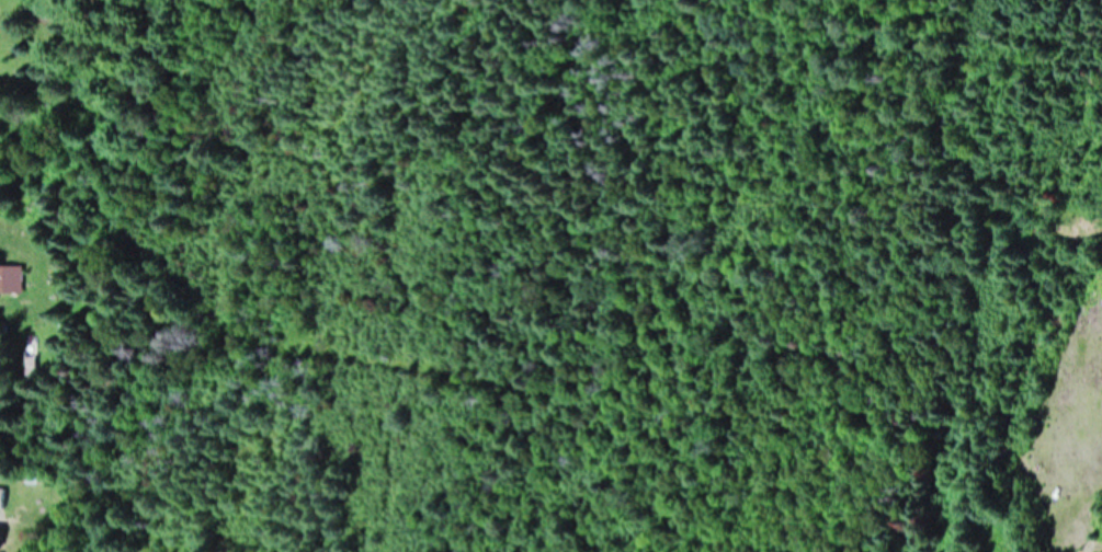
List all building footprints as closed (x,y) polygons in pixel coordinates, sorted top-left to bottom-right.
[(19,296),(19,266),(0,266),(0,296),(19,296)] [(27,379),(41,379),(41,337),(27,337),(27,379)]
